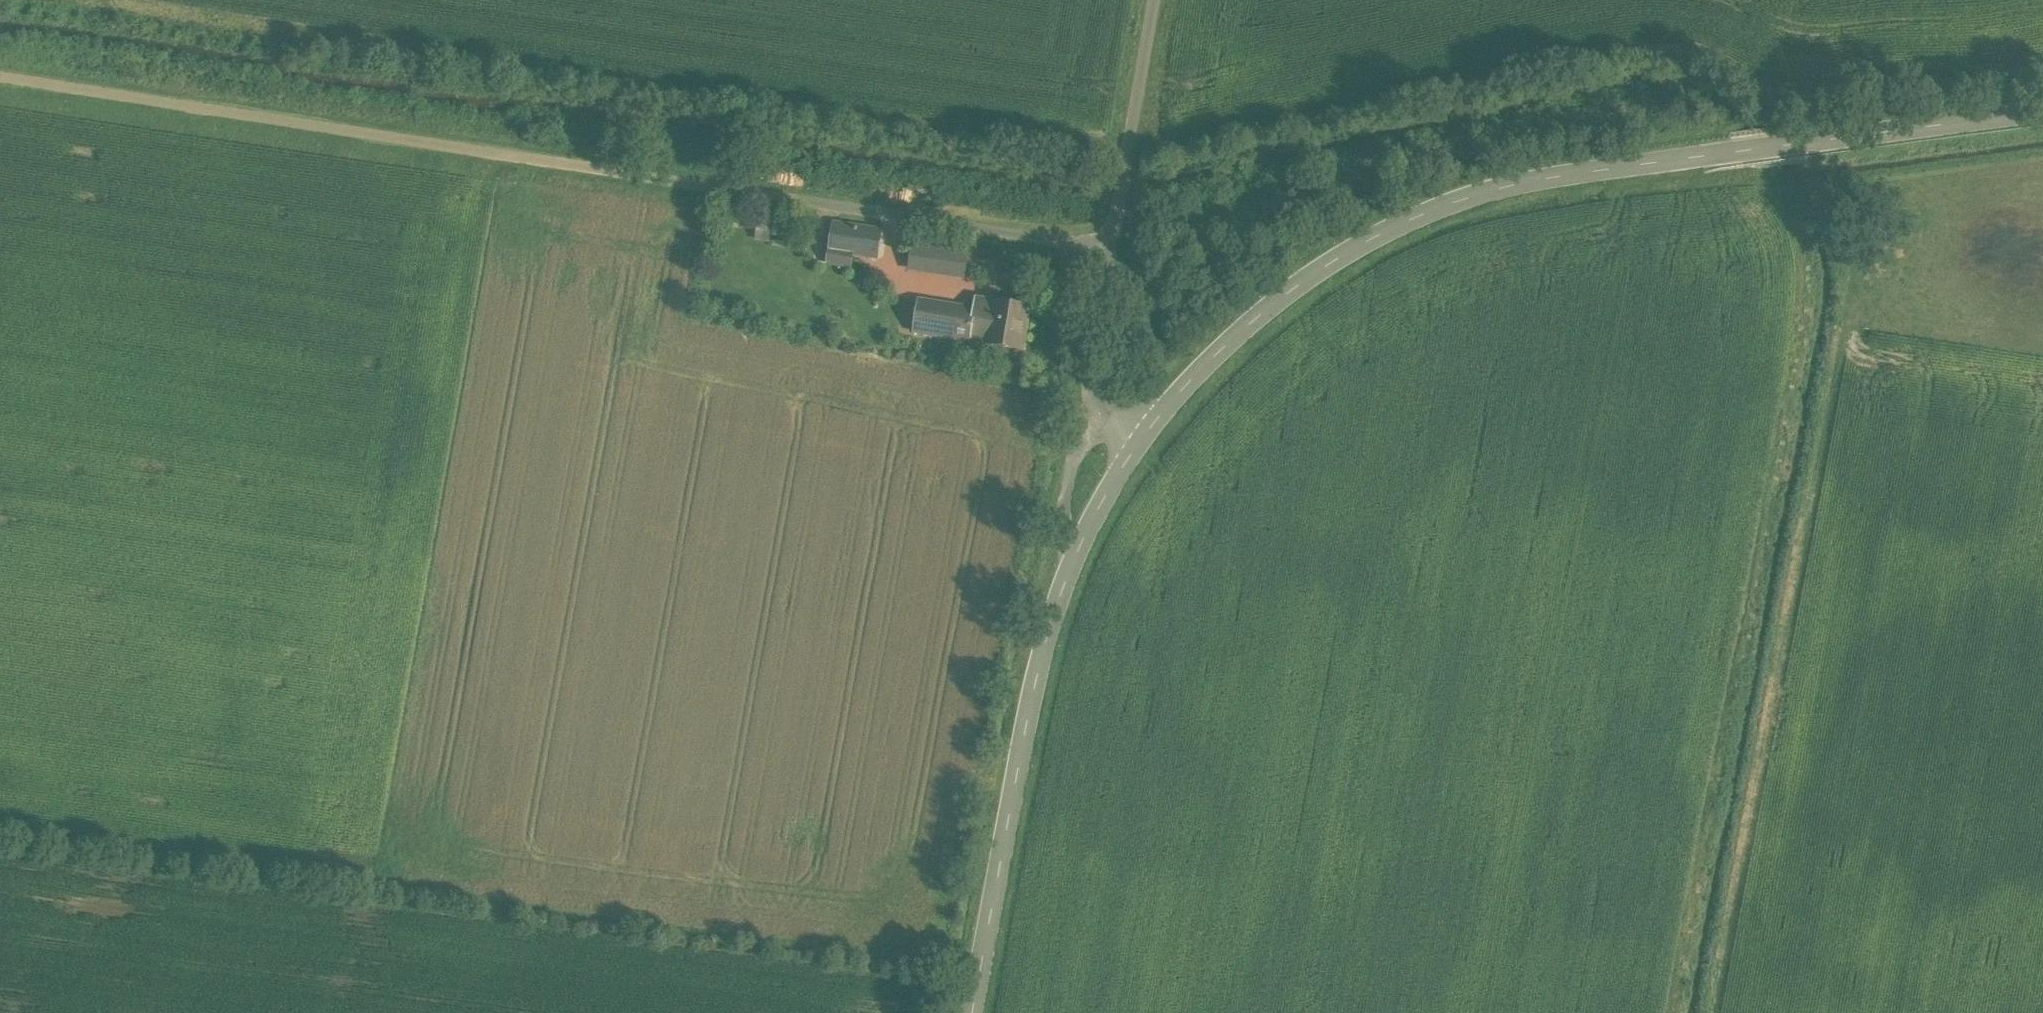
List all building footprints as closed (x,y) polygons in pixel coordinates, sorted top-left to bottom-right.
[(882,230),(836,223),(832,249),(878,256),(882,230)] [(970,245),(916,237),(912,262),(966,270),(970,245)] [(986,305),(979,303),(980,298),(977,297),(976,308),(977,308),(972,340),(971,340),(971,341),(988,344),(995,300),(987,299),(986,305)] [(976,308),(919,299),(915,331),(971,340),(972,340),(977,308),(976,308)] [(1032,305),(995,299),(995,300),(988,344),(1024,350),(1024,349),(1023,349),(1026,334),(1027,334),(1027,333),(1025,333),(1029,306),(1031,306),(1032,305)]
